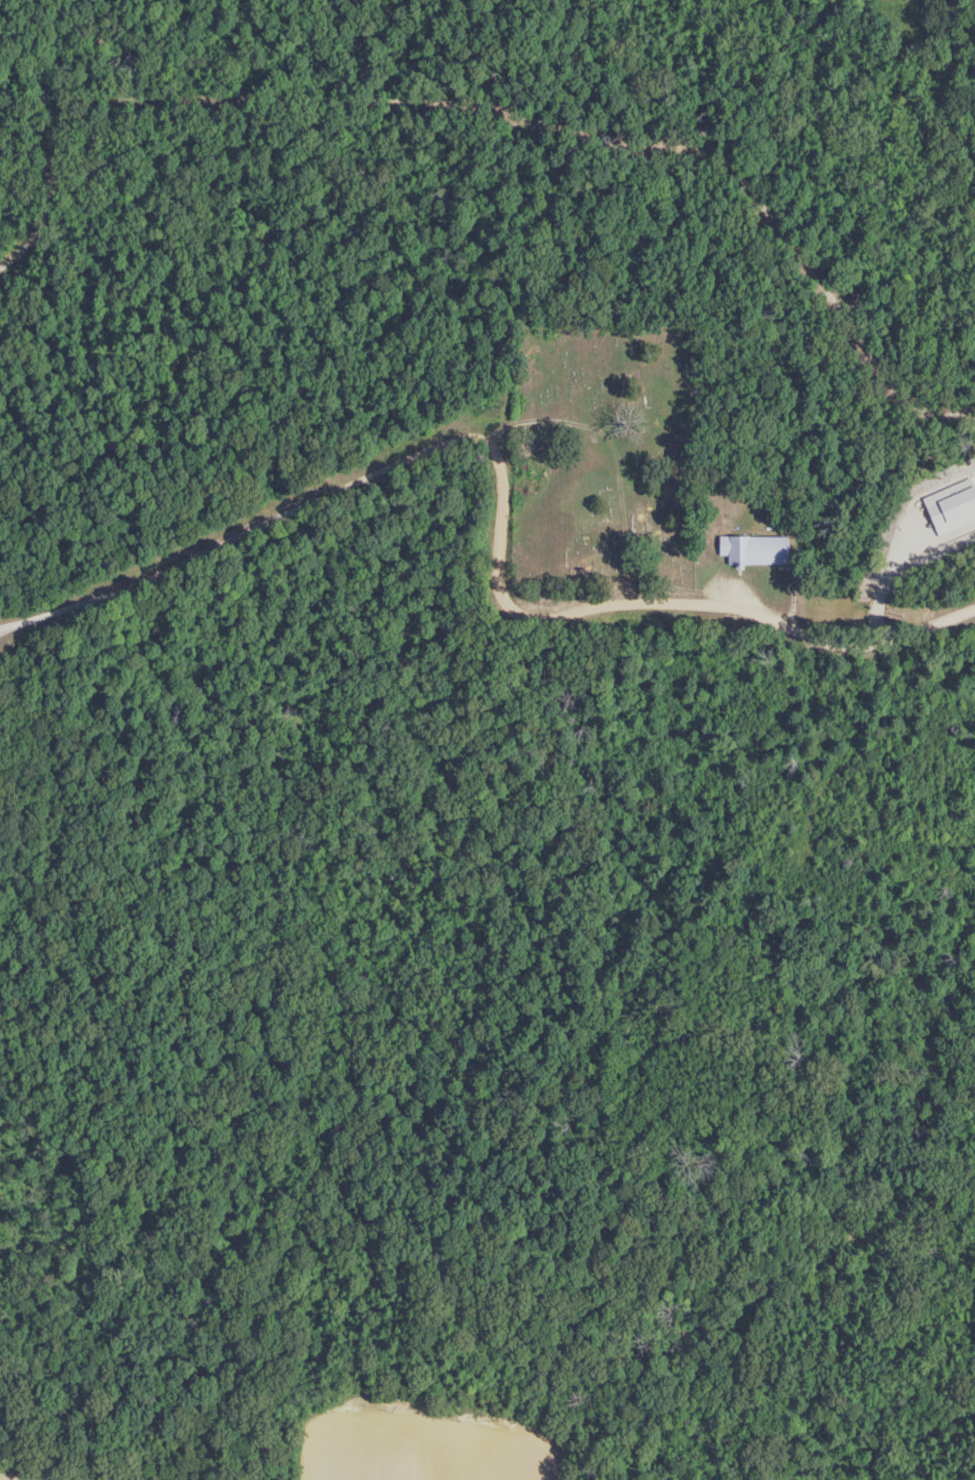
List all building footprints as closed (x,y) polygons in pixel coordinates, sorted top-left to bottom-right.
[(788,538),(718,538),(718,567),(788,567),(788,538)]
